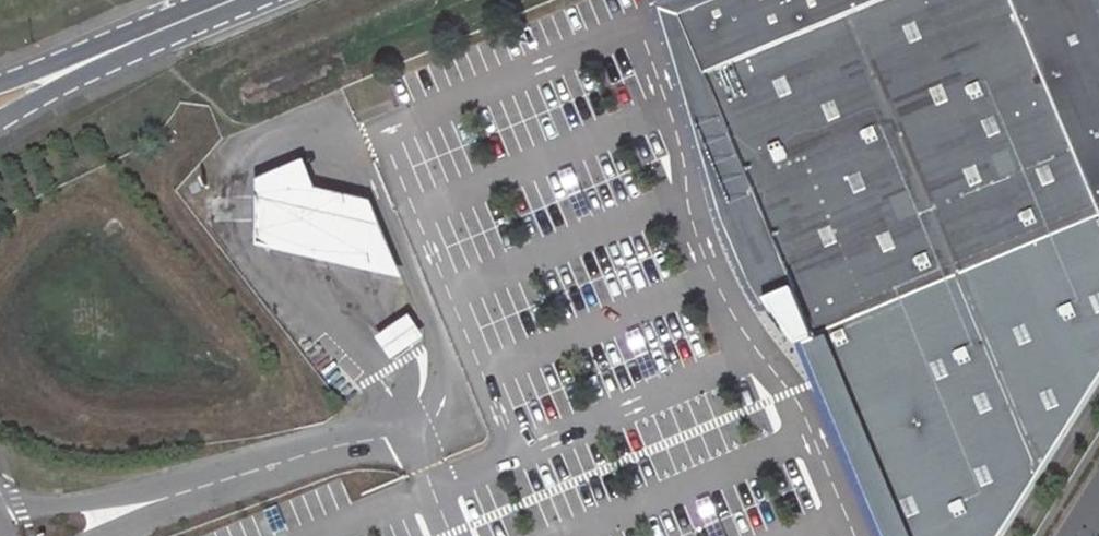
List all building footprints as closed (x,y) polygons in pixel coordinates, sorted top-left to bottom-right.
[(678,14),(715,103),(716,129),(717,152),(720,173),(726,200),(733,226),(742,252),(753,277),(766,302),(771,312),(785,331),(801,353),(803,353),(840,338),(839,336),(1098,229),(1098,0),(713,0),(678,14)] [(258,175),(261,242),(402,272),(372,198),(317,185),(307,156),(258,175)] [(1098,389),(1098,229),(839,336),(840,338),(815,348),(893,535),(1006,535),(1098,389)] [(425,336),(410,314),(377,337),(392,359),(425,336)] [(815,348),(808,351),(884,535),(893,535),(815,348)]
